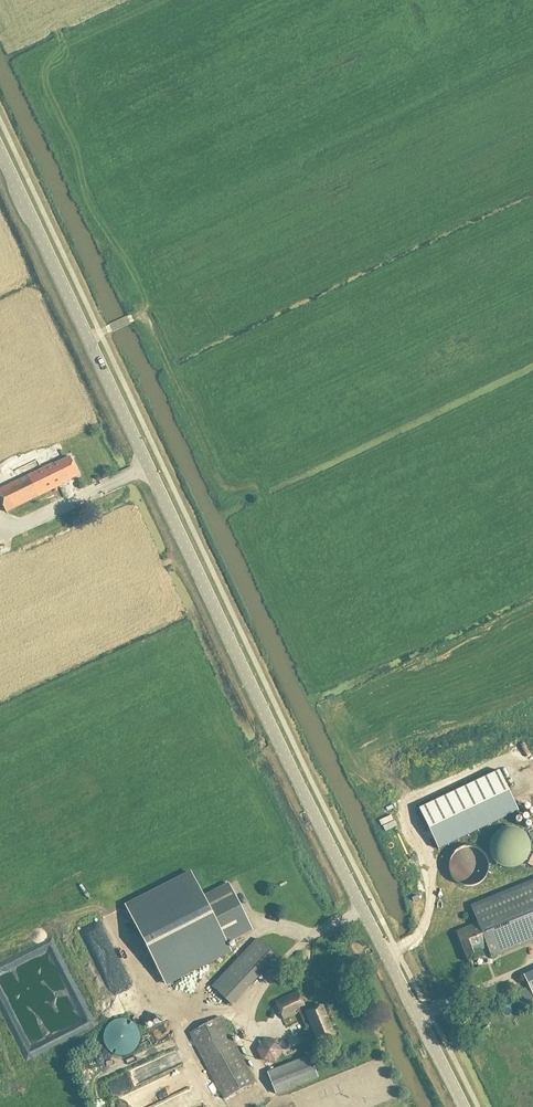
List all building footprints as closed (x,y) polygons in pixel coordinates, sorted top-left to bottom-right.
[(48,465),(0,488),(0,500),(6,512),(29,500),(62,484),(61,483),(78,475),(69,456),(52,464),(52,463),(48,465)] [(499,770),(419,808),(438,849),(518,811),(499,770)] [(203,894),(192,872),(126,906),(165,983),(231,950),(227,942),(252,930),(228,882),(203,894)] [(532,941),(532,881),(471,906),(477,923),(456,931),(468,962),(483,956),(480,950),(487,947),(491,958),(532,941)] [(86,925),(106,969),(121,963),(101,919),(86,925)] [(231,1006),(276,958),(256,939),(211,987),(231,1006)] [(523,976),(532,996),(532,971),(523,976)] [(297,992),(275,1002),(283,1019),(298,1013),(299,1012),(306,1031),(299,1035),(302,1042),(315,1036),(317,1041),(334,1034),(322,1006),(307,1012),(305,1009),(305,1007),(297,992)] [(223,1099),(254,1082),(219,1017),(188,1033),(223,1099)] [(292,1021),(296,1030),(303,1027),(300,1018),(292,1021)] [(103,1029),(113,1047),(124,1040),(114,1022),(103,1029)] [(275,1094),(317,1077),(309,1055),(267,1072),(275,1094)] [(143,1106),(183,1106),(186,1106),(179,1091),(143,1106)]
